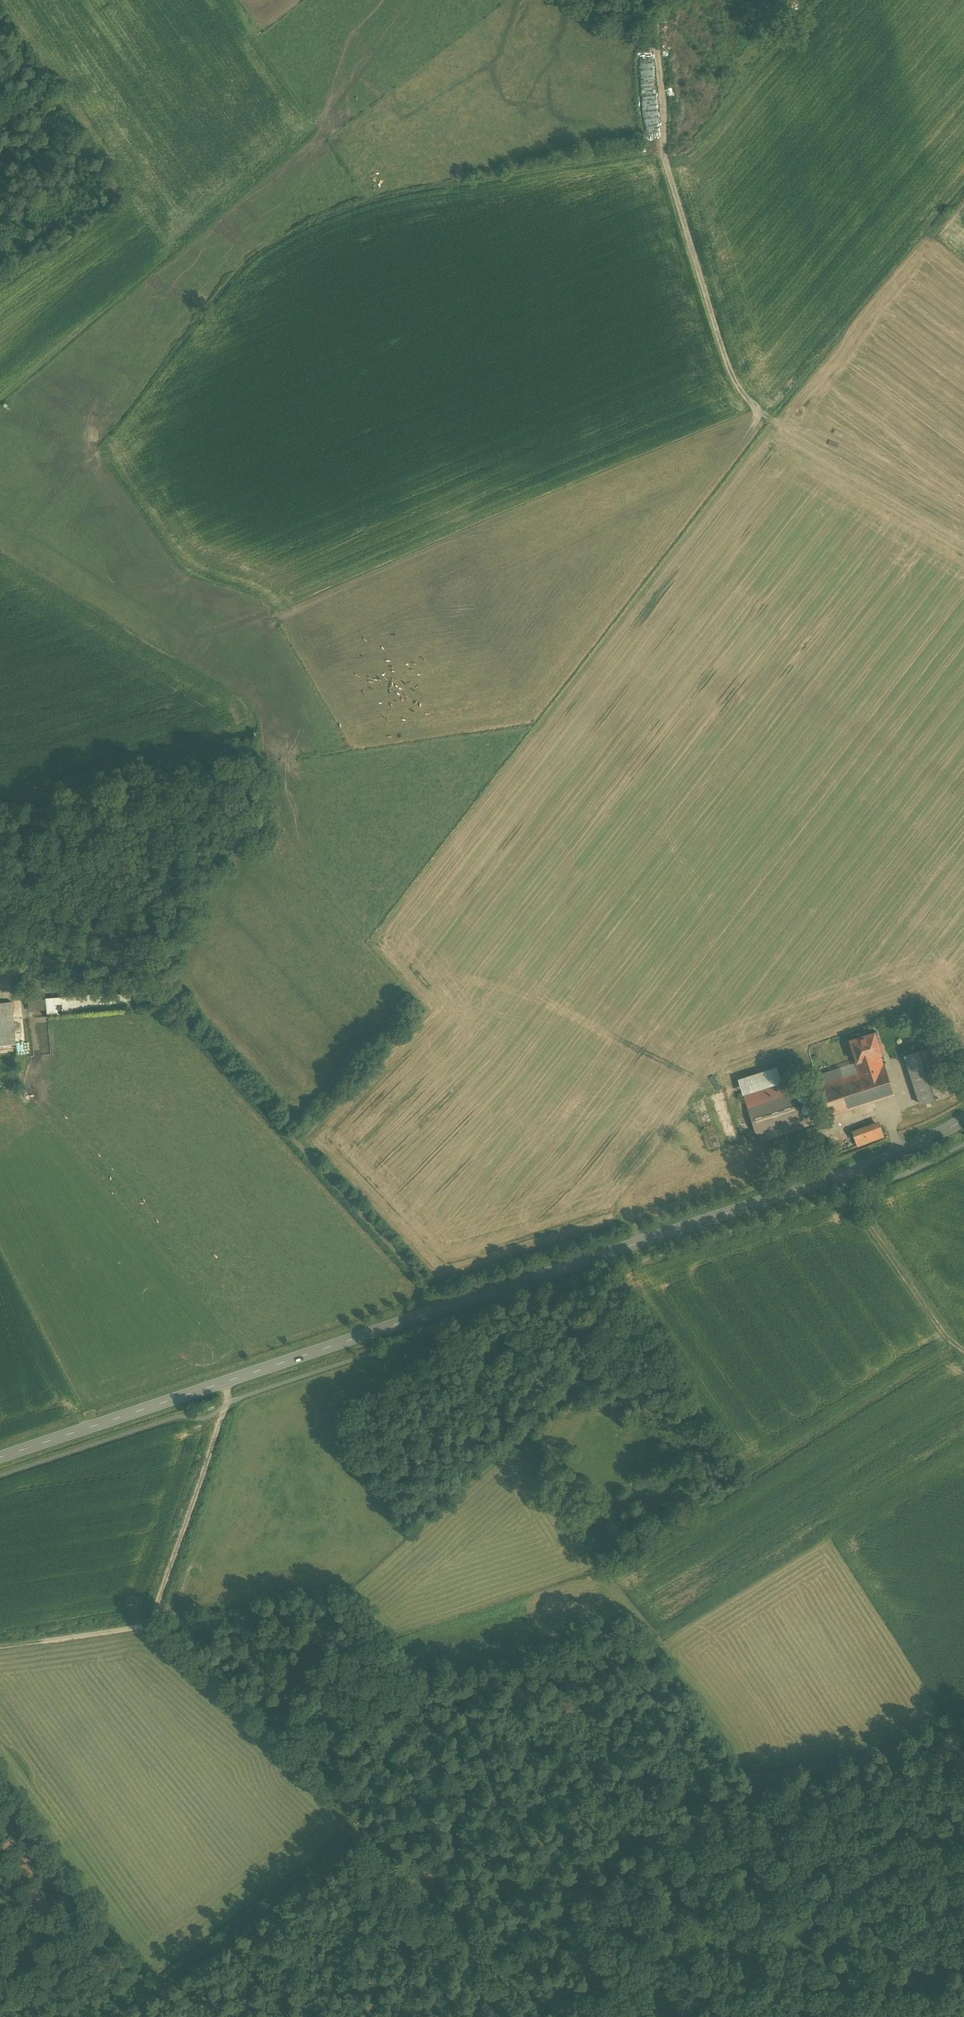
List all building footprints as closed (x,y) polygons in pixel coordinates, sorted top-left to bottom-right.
[(117,991),(49,996),(50,1009),(134,1004),(133,992),(117,993),(117,991)] [(27,997),(28,1010),(47,1008),(46,995),(27,997)] [(0,1003),(0,1046),(16,1044),(12,1001),(0,1003)] [(855,1061),(858,1073),(883,1065),(880,1054),(881,1054),(874,1032),(850,1040),(857,1061),(855,1061)] [(934,1046),(905,1055),(920,1103),(949,1094),(934,1046)] [(824,1084),(819,1085),(829,1115),(894,1095),(885,1064),(883,1065),(858,1073),(854,1074),(852,1070),(842,1073),(840,1068),(821,1074),(824,1084)] [(740,1080),(744,1093),(780,1081),(776,1068),(740,1080)] [(744,1093),(743,1093),(756,1134),(804,1118),(790,1077),(780,1081),(744,1093)] [(879,1122),(852,1132),(857,1145),(884,1135),(879,1122)]
